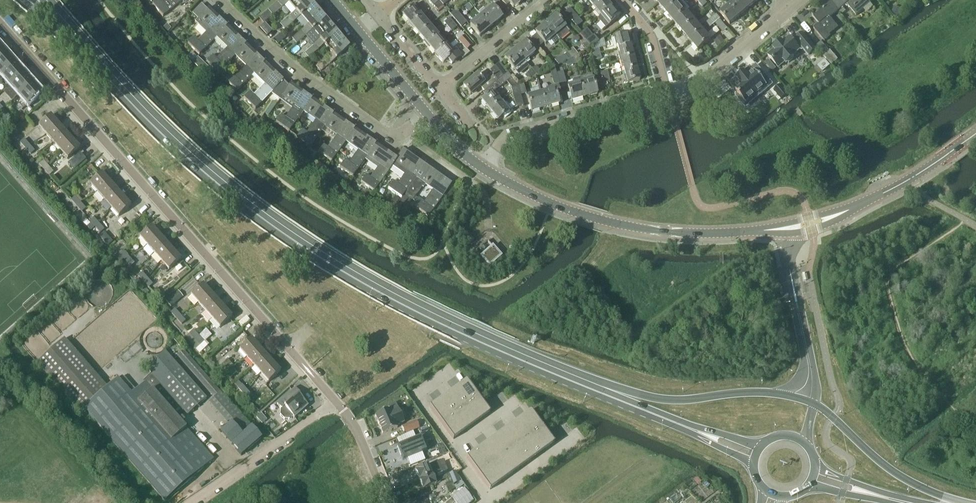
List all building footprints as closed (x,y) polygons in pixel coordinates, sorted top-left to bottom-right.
[(182,0),(164,0),(162,2),(160,0),(157,0),(152,4),(162,17),(182,0)] [(268,9),(272,14),(288,1),(289,0),(279,0),(268,9)] [(280,23),(284,28),(299,15),(312,4),(309,0),(289,0),(288,1),(296,10),(280,23)] [(579,1),(587,10),(591,7),(599,0),(580,0),(579,1)] [(610,7),(604,0),(599,0),(591,7),(599,16),(610,7)] [(678,2),(676,0),(662,0),(658,4),(665,13),(678,2)] [(748,8),(741,0),(735,0),(729,5),(739,16),(748,8)] [(757,0),(741,0),(748,8),(757,0)] [(870,4),(867,0),(838,0),(836,2),(835,0),(833,0),(830,3),(835,9),(837,12),(838,11),(840,13),(844,10),(842,7),(846,5),(855,16),(870,4)] [(437,10),(442,5),(439,1),(433,5),(437,10)] [(673,22),(686,12),(678,2),(665,13),(673,22)] [(827,16),(835,9),(830,3),(812,18),(818,25),(813,29),(824,42),(830,37),(828,35),(837,28),(827,16)] [(307,24),(291,37),(296,43),(305,35),(312,30),(312,29),(324,18),(312,4),(299,15),(307,24)] [(421,16),(424,13),(416,4),(402,15),(410,25),(421,16)] [(194,37),(188,43),(199,55),(214,40),(216,37),(227,26),(208,7),(208,8),(206,9),(201,5),(192,14),(197,19),(194,21),(206,32),(198,40),(194,37)] [(729,24),(739,16),(729,5),(720,13),(729,24)] [(490,27),(501,17),(492,6),(486,11),(483,8),(478,13),(481,16),(490,27)] [(607,26),(618,17),(610,7),(599,16),(607,26)] [(902,11),(893,7),(890,14),(899,18),(902,11)] [(451,16),(457,12),(454,8),(448,12),(451,16)] [(578,18),(574,14),(569,8),(564,13),(568,18),(572,23),(578,18)] [(461,27),(466,23),(457,12),(451,16),(461,27)] [(681,32),(694,21),(686,12),(673,22),(681,32)] [(558,40),(568,32),(554,15),(544,24),(558,40)] [(727,29),(720,19),(716,15),(711,19),(714,24),(715,23),(723,33),(727,29)] [(429,25),(421,16),(410,25),(418,35),(429,25)] [(478,36),(490,27),(481,16),(469,25),(478,36)] [(312,30),(305,35),(313,44),(317,49),(324,44),(323,43),(337,32),(324,18),(312,29),(312,30)] [(452,22),(452,21),(449,18),(444,23),(447,27),(452,22)] [(575,26),(580,22),(578,18),(572,23),(575,26)] [(709,28),(714,24),(711,19),(705,23),(707,26),(705,28),(707,30),(709,28)] [(689,41),(702,31),(694,21),(681,32),(689,41)] [(451,31),(456,27),(452,22),(447,27),(451,31)] [(553,45),(558,40),(544,24),(534,32),(544,44),(549,40),(553,45)] [(166,25),(162,29),(166,33),(170,29),(166,25)] [(426,44),(437,35),(429,25),(418,35),(426,44)] [(213,55),(206,61),(217,73),(235,55),(245,44),(227,26),(216,37),(214,40),(225,50),(217,59),(213,55)] [(697,51),(710,40),(702,31),(689,41),(697,51)] [(274,38),(273,39),(277,44),(285,37),(281,32),(274,38)] [(331,52),(315,65),(319,71),(348,46),(337,32),(323,43),(324,44),(331,52)] [(466,49),(471,45),(460,32),(455,36),(458,40),(458,41),(466,49)] [(617,49),(629,45),(626,34),(614,37),(617,49)] [(808,56),(815,50),(802,34),(795,40),(795,41),(792,43),(788,38),(782,43),(780,42),(778,43),(779,44),(775,47),(774,47),(772,49),(773,50),(767,55),(777,68),(784,63),(785,64),(787,62),(788,63),(792,60),(791,59),(793,57),(792,56),(799,50),(798,50),(801,48),(808,56)] [(434,54),(445,45),(437,35),(426,44),(434,54)] [(593,35),(585,41),(590,47),(599,41),(593,35)] [(714,43),(718,48),(725,43),(720,37),(714,43)] [(532,51),(536,48),(528,39),(524,42),(524,41),(513,49),(523,61),(533,53),(532,51)] [(445,45),(434,54),(442,64),(447,60),(451,65),(460,56),(456,51),(455,52),(448,43),(445,45)] [(231,73),(225,80),(236,91),(253,73),(264,62),(245,44),(235,55),(246,65),(235,76),(231,73)] [(620,60),(632,57),(629,45),(617,49),(620,60)] [(578,54),(578,53),(572,48),(568,52),(572,57),(578,54)] [(513,70),(523,61),(513,49),(503,58),(513,70)] [(831,65),(837,59),(829,50),(823,55),(831,65)] [(568,59),(572,57),(568,52),(562,57),(565,61),(568,60),(568,59)] [(191,53),(187,57),(192,62),(196,58),(191,53)] [(15,63),(6,54),(0,59),(0,74),(1,75),(15,63)] [(623,72),(635,69),(632,57),(620,60),(623,72)] [(250,91),(243,98),(255,109),(270,93),(279,100),(289,86),(283,80),(264,62),(253,73),(264,84),(254,95),(250,91)] [(502,76),(507,72),(498,62),(494,66),(502,76)] [(10,85),(24,73),(15,63),(1,75),(10,85)] [(496,80),(502,76),(494,66),(489,70),(492,75),(483,83),(476,74),(462,86),(469,94),(479,86),(483,91),(496,80)] [(536,66),(531,70),(536,76),(536,77),(542,74),(536,66)] [(740,75),(730,84),(743,100),(746,103),(754,97),(760,91),(762,94),(769,88),(753,68),(746,75),(744,72),(740,75)] [(626,84),(639,80),(635,69),(623,72),(626,84)] [(526,74),(524,76),(528,81),(530,80),(531,79),(536,77),(536,76),(531,70),(526,74)] [(210,71),(206,76),(211,80),(215,75),(210,71)] [(501,85),(511,76),(507,72),(502,76),(496,80),(501,85)] [(559,84),(565,82),(562,72),(556,73),(559,84)] [(19,95),(32,83),(24,73),(10,85),(19,95)] [(591,74),(579,78),(580,82),(579,82),(583,97),(596,93),(592,79),(591,74)] [(536,78),(530,80),(531,86),(538,84),(536,78)] [(568,93),(566,94),(567,99),(570,99),(570,101),(583,97),(579,82),(580,82),(579,78),(572,79),(573,84),(566,86),(568,93)] [(27,105),(41,93),(32,83),(19,95),(27,105)] [(282,114),(276,121),(289,131),(303,111),(312,98),(290,83),(290,84),(289,86),(279,100),(288,106),(292,109),(286,117),(282,114)] [(787,95),(779,85),(773,90),(781,100),(787,95)] [(556,96),(559,95),(557,87),(540,91),(540,93),(544,108),(558,104),(556,96)] [(516,107),(523,105),(519,91),(512,93),(516,107)] [(489,111),(499,102),(491,92),(480,101),(489,111)] [(531,111),(544,108),(540,93),(527,97),(531,111)] [(303,129),(298,137),(310,145),(324,125),(333,113),(312,98),(303,111),(316,119),(307,132),(303,129)] [(277,102),(275,101),(273,103),(272,102),(264,113),(268,115),(277,102)] [(509,114),(507,111),(499,102),(489,111),(497,120),(502,116),(504,118),(509,114)] [(324,144),(318,151),(331,160),(345,140),(354,128),(333,113),(324,125),(337,134),(328,147),(324,144)] [(46,134),(57,124),(50,115),(38,126),(46,134)] [(53,142),(65,132),(57,124),(46,134),(53,142)] [(345,159),(339,166),(353,176),(367,155),(375,143),(354,128),(345,140),(358,149),(349,161),(345,159)] [(60,150),(72,140),(65,132),(53,142),(60,150)] [(24,139),(20,142),(25,148),(29,145),(24,139)] [(67,158),(79,148),(72,140),(60,150),(67,158)] [(366,174),(360,182),(373,191),(391,166),(394,161),(393,161),(396,157),(375,143),(367,155),(364,159),(373,166),(376,168),(370,177),(366,174)] [(31,154),(34,151),(29,145),(25,148),(26,148),(31,154)] [(393,180),(388,188),(401,197),(403,193),(423,164),(402,149),(396,157),(393,161),(394,161),(391,166),(403,175),(397,183),(393,180)] [(79,154),(68,164),(74,170),(85,160),(79,154)] [(47,165),(49,163),(45,158),(43,160),(42,159),(38,163),(44,169),(47,166),(47,165)] [(423,164),(403,193),(412,199),(421,186),(422,187),(425,183),(431,188),(422,201),(417,197),(412,205),(427,216),(450,183),(423,164)] [(49,175),(53,171),(47,166),(44,169),(49,175)] [(97,191),(109,181),(101,173),(89,183),(97,191)] [(104,200),(116,189),(109,181),(97,191),(104,200)] [(111,208),(123,198),(116,189),(104,200),(111,208)] [(366,197),(371,192),(367,189),(362,195),(366,197)] [(76,205),(80,202),(75,196),(71,200),(76,205)] [(395,205),(399,199),(395,196),(391,202),(395,205)] [(119,216),(130,205),(123,198),(111,208),(119,216)] [(81,211),(85,208),(80,202),(76,205),(81,211)] [(95,226),(99,223),(93,217),(89,220),(91,222),(95,226)] [(100,232),(104,229),(99,223),(95,226),(95,227),(100,232)] [(147,245),(158,234),(151,226),(139,237),(147,245)] [(462,228),(458,231),(469,244),(473,240),(462,228)] [(104,232),(99,236),(107,246),(112,242),(104,232)] [(154,253),(166,243),(158,234),(147,245),(154,253)] [(500,256),(487,241),(475,251),(489,266),(500,256)] [(161,261),(173,251),(166,243),(154,253),(161,261)] [(125,260),(128,257),(123,251),(119,254),(125,260)] [(168,269),(180,259),(173,251),(161,261),(168,269)] [(128,257),(125,260),(125,261),(128,264),(130,266),(134,263),(128,257)] [(143,281),(147,278),(142,272),(138,275),(143,281)] [(148,287),(152,284),(147,278),(143,281),(148,287)] [(198,303),(210,292),(202,284),(190,294),(198,303)] [(158,289),(154,293),(159,298),(163,294),(158,289)] [(171,307),(182,297),(177,291),(165,301),(171,307)] [(205,311),(217,300),(210,292),(198,303),(205,311)] [(212,319),(224,309),(217,300),(205,311),(212,319)] [(176,318),(179,314),(174,308),(170,312),(176,318)] [(220,327),(231,316),(224,309),(212,319),(220,327)] [(181,324),(185,320),(179,314),(176,318),(181,324)] [(194,339),(198,335),(193,329),(189,333),(194,339)] [(207,345),(203,341),(198,335),(194,339),(195,339),(190,343),(199,353),(207,345)] [(63,338),(35,362),(79,413),(83,408),(96,423),(164,501),(179,488),(212,459),(175,416),(183,410),(187,414),(206,398),(165,351),(146,367),(151,374),(143,380),(144,381),(130,394),(115,377),(109,382),(110,384),(106,388),(63,338)] [(246,357),(258,346),(251,338),(238,349),(246,357)] [(253,366),(266,355),(258,346),(246,357),(253,366)] [(184,351),(177,357),(213,398),(220,392),(184,351)] [(260,374),(273,363),(266,355),(253,366),(260,374)] [(267,382),(280,371),(273,363),(260,374),(267,382)] [(224,373),(228,370),(222,364),(219,367),(224,372),(224,373)] [(229,379),(233,376),(228,370),(224,373),(224,372),(221,375),(225,380),(228,377),(229,379)] [(466,380),(429,407),(453,440),(490,413),(466,380)] [(242,393),(246,390),(241,384),(237,387),(242,393)] [(297,394),(299,393),(294,388),(276,404),(280,408),(279,409),(279,415),(283,419),(288,419),(292,416),(293,417),(306,405),(297,394)] [(248,400),(251,396),(246,390),(242,393),(248,400)] [(241,455),(261,438),(220,392),(213,398),(209,402),(228,425),(220,432),(241,455)] [(389,409),(374,416),(382,434),(397,428),(396,426),(403,423),(401,417),(405,416),(403,410),(399,412),(397,408),(390,411),(389,409)] [(530,410),(466,458),(489,490),(554,443),(530,410)] [(418,429),(415,421),(401,427),(404,435),(418,429)] [(420,437),(397,447),(402,461),(426,452),(420,437)] [(445,457),(447,463),(451,461),(447,454),(445,454),(440,456),(441,459),(445,457)] [(414,471),(418,480),(453,466),(451,461),(447,463),(444,464),(444,465),(437,468),(435,463),(427,466),(414,471)] [(455,471),(453,467),(453,466),(418,480),(422,490),(435,484),(439,482),(440,481),(441,479),(441,477),(449,474),(455,471)]
